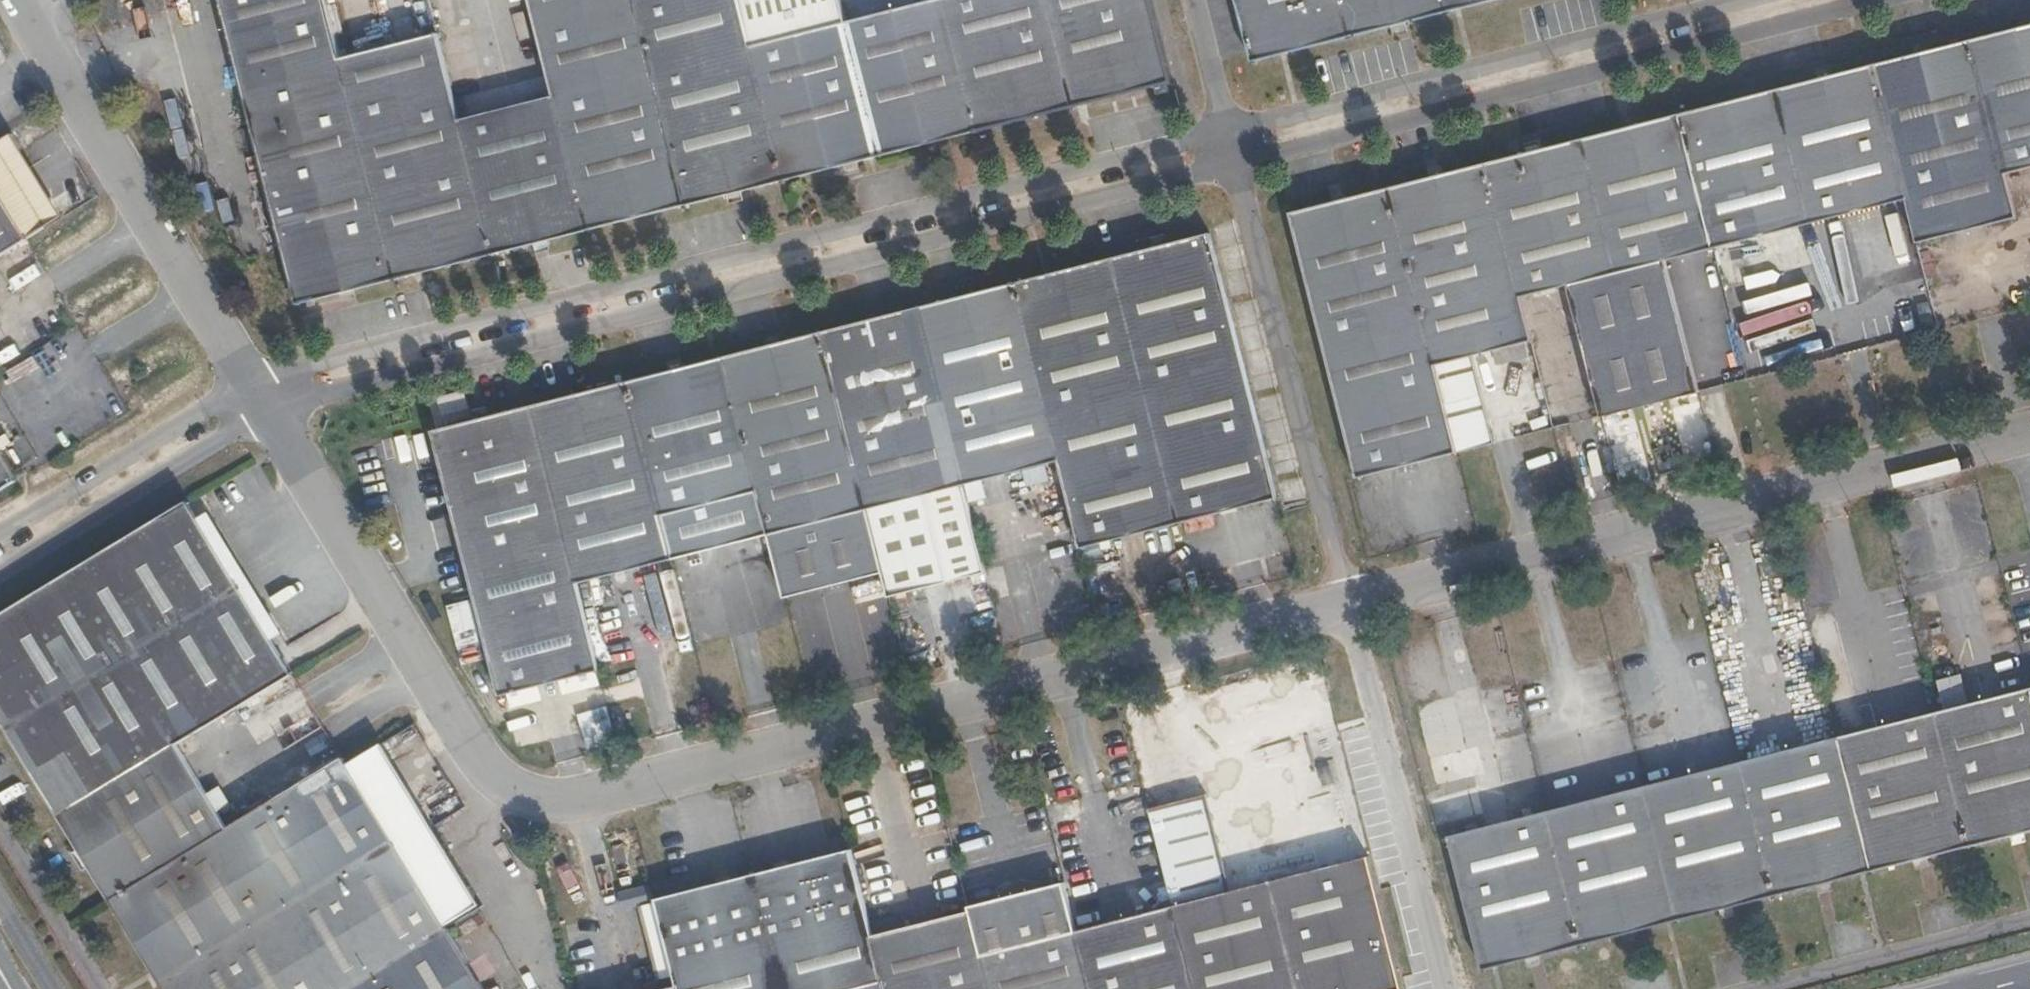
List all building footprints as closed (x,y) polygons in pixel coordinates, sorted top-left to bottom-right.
[(459,121),(438,38),(436,34),(340,58),(325,0),(219,0),(297,304),(340,293),(354,290),(493,255),(459,121)] [(530,0),(489,0),(516,106),(555,96),(530,0)] [(728,195),(742,191),(784,181),(737,0),(530,0),(555,96),(589,230),(728,195)] [(784,181),(977,131),(944,0),(938,0),(847,23),(841,0),(737,0),(784,181)] [(977,131),(1172,82),(1151,0),(944,0),(977,131)] [(1448,11),(1445,0),(1237,0),(1252,60),(1448,11)] [(1490,0),(1445,0),(1448,11),(1490,0)] [(2029,167),(2029,25),(1971,40),(2005,173),(2029,167)] [(472,30),(438,38),(459,121),(493,112),(472,30)] [(2017,217),(2005,173),(1971,40),(1929,51),(1873,65),(1907,199),(1918,242),(1964,230),(2017,217)] [(1713,248),(1907,199),(1873,65),(1679,114),(1713,248)] [(548,241),(589,230),(555,96),(516,106),(493,112),(459,121),(493,255),(534,244),(548,241)] [(1665,260),(1713,248),(1679,114),(1542,149),(1526,153),(1486,163),(1520,297),(1567,285),(1600,415),(1698,390),(1665,260)] [(21,150),(11,134),(0,140),(0,163),(21,150)] [(1526,153),(1542,149),(1540,140),(1524,144),(1526,153)] [(21,150),(0,163),(0,194),(27,239),(62,217),(21,150)] [(1531,340),(1520,297),(1486,163),(1389,188),(1456,453),(1493,444),(1470,356),(1493,351),(1496,364),(1525,357),(1521,343),(1531,340)] [(1358,478),(1456,453),(1389,188),(1290,212),(1358,478)] [(742,191),(728,195),(730,204),(744,200),(742,191)] [(27,239),(0,194),(0,255),(27,239)] [(1082,547),(1279,497),(1212,233),(432,430),(499,695),(599,670),(577,582),(672,558),(767,534),(783,597),(881,572),(887,596),(984,571),(962,485),(1061,460),(1082,547)] [(550,250),(548,241),(534,244),(536,253),(550,250)] [(354,290),(340,293),(342,302),(356,298),(354,290)] [(18,481),(0,452),(0,492),(18,481)] [(201,494),(194,498),(198,505),(205,500),(201,494)] [(177,743),(292,674),(187,501),(0,614),(0,720),(58,815),(177,743)] [(1869,872),(2029,831),(2029,688),(1997,697),(1939,711),(1835,738),(1869,872)] [(1804,889),(1869,872),(1835,738),(1763,756),(1740,762),(1775,896),(1804,889)] [(108,898),(228,826),(177,743),(58,815),(78,848),(89,866),(108,898)] [(161,985),(396,844),(375,809),(343,757),(228,826),(108,898),(161,985)] [(1678,921),(1775,896),(1740,762),(1644,786),(1678,921)] [(1581,945),(1678,921),(1644,786),(1547,811),(1581,945)] [(1194,988),(1403,988),(1369,857),(1231,892),(1206,794),(1148,809),(1173,906),(1194,988)] [(1483,970),(1581,945),(1547,811),(1449,836),(1483,970)] [(447,929),(396,844),(161,985),(164,988),(348,988),(447,929)] [(82,871),(89,866),(78,848),(71,853),(82,871)] [(872,937),(850,851),(751,876),(658,900),(680,985),(681,988),(886,988),(872,937)] [(989,988),(1090,988),(1075,931),(1063,883),(968,907),(989,988)] [(1090,988),(1194,988),(1173,906),(1075,931),(1090,988)] [(886,988),(989,988),(981,955),(970,912),(910,927),(874,936),(872,937),(886,988)] [(348,988),(484,988),(447,929),(348,988)]
